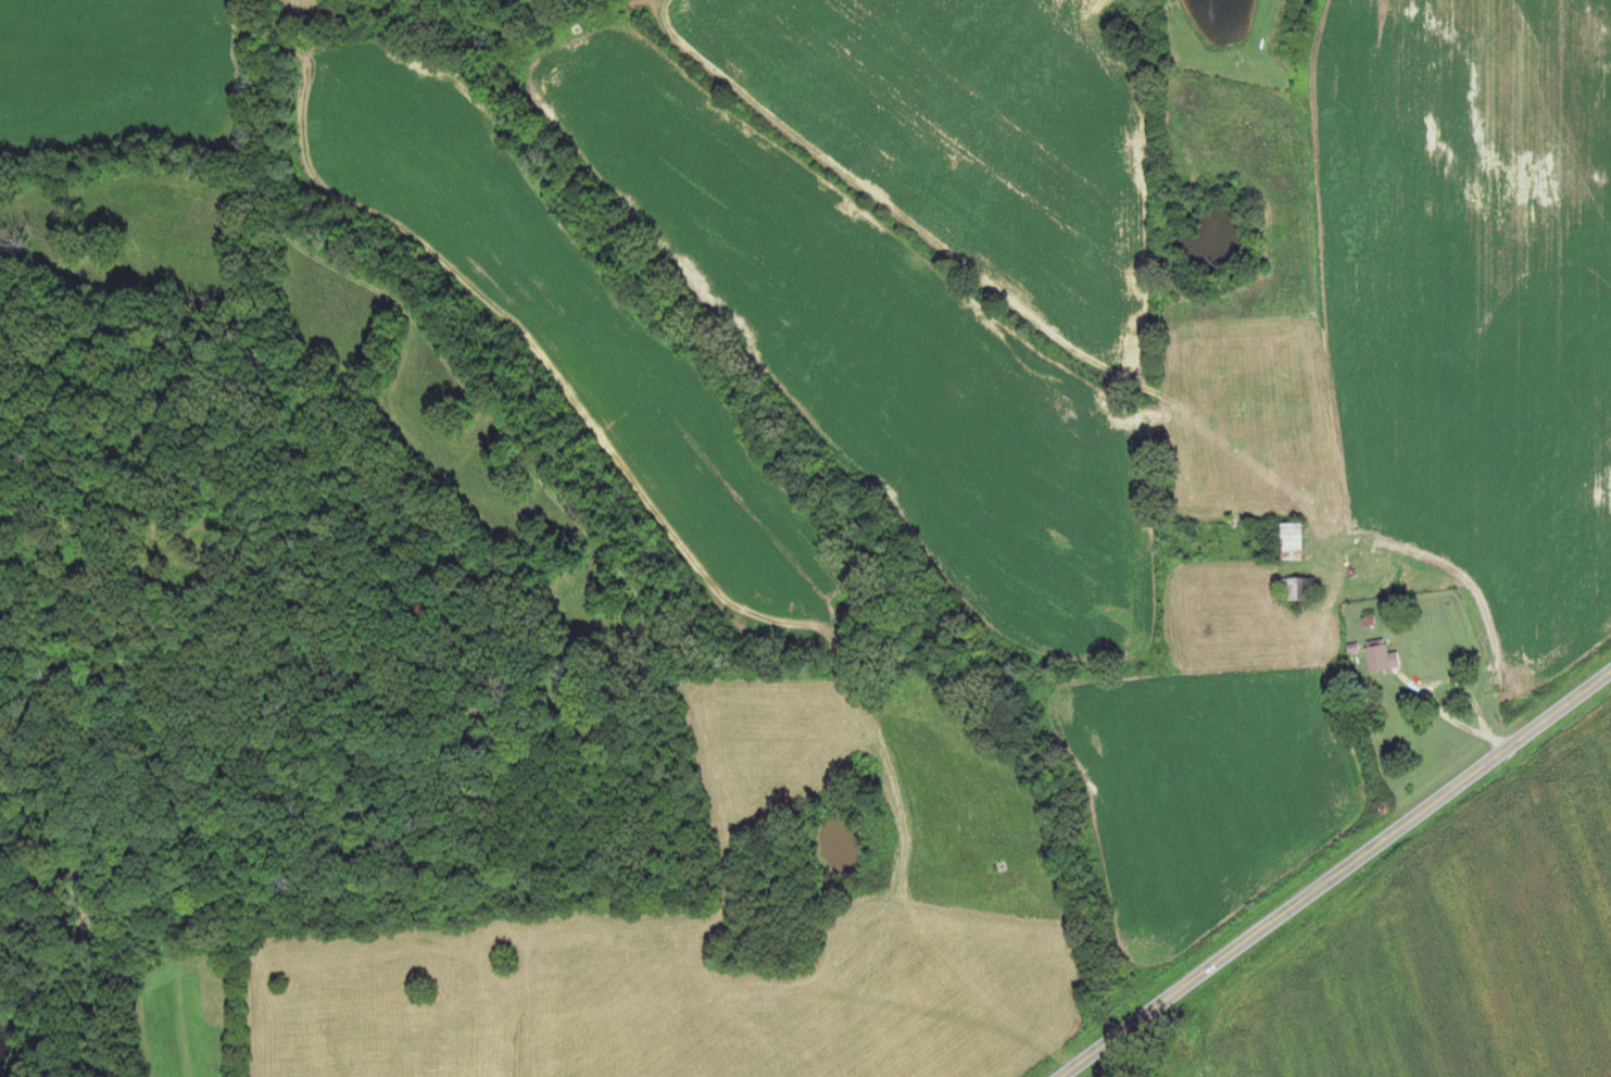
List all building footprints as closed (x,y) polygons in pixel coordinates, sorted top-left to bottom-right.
[(1283,524),(1283,561),(1305,561),(1305,524),(1283,524)] [(1315,602),(1315,579),(1283,579),(1283,602),(1315,602)] [(1377,647),(1381,671),(1400,668),(1398,653),(1388,654),(1387,645),(1377,647)]
